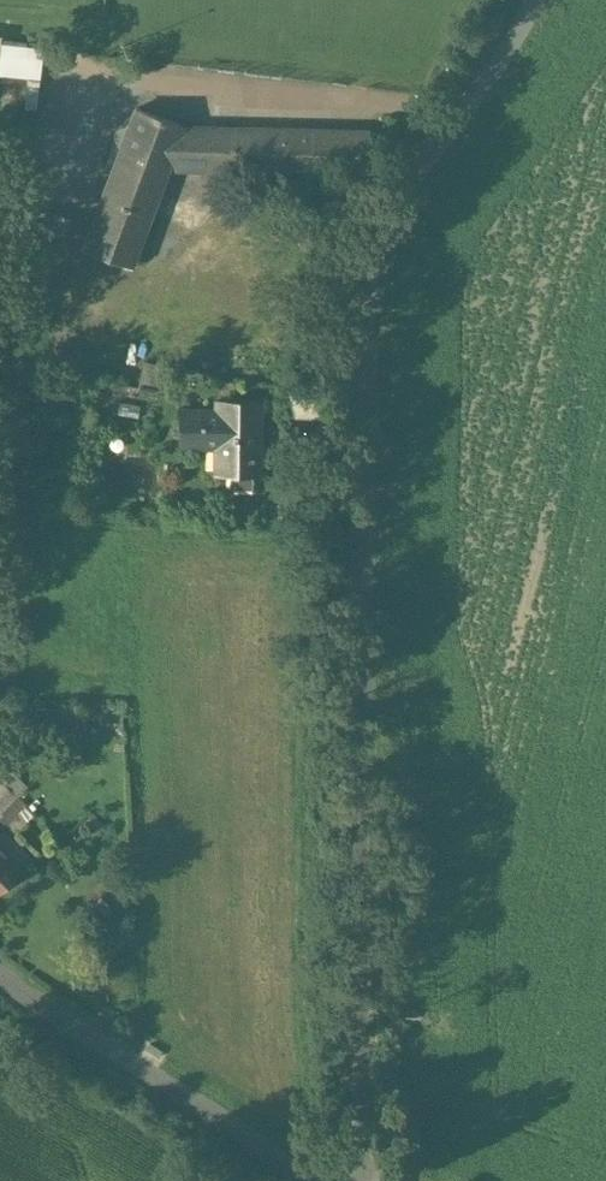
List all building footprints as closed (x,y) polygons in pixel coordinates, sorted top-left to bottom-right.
[(136,108),(130,126),(127,125),(119,146),(122,147),(85,245),(131,262),(132,262),(167,169),(181,129),(182,126),(136,108)] [(244,130),(181,129),(167,169),(241,171),(242,151),(244,130)] [(286,131),(244,130),(242,151),(241,171),(285,172),(286,131)] [(367,133),(286,131),(285,172),(365,174),(367,133)] [(131,262),(85,245),(83,244),(77,277),(84,278),(68,358),(119,368),(125,333),(124,333),(137,264),(132,262),(131,262)] [(260,402),(227,401),(227,411),(180,410),(180,446),(226,447),(226,473),(228,473),(256,474),(258,474),(260,402)] [(256,474),(228,473),(227,491),(256,492),(256,474)] [(15,797),(0,782),(0,812),(15,797)] [(0,851),(0,886),(18,868),(0,851)]
